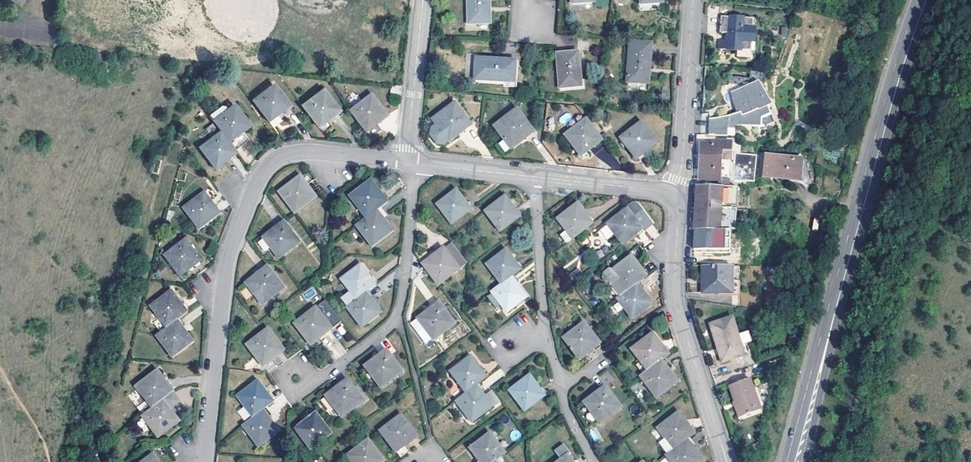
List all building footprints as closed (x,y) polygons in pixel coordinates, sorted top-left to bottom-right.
[(469,26),(489,25),(489,9),(489,0),(468,0),(469,26)] [(725,41),(723,41),(717,40),(716,49),(738,51),(749,53),(750,45),(753,45),(754,41),(751,34),(752,29),(753,20),(721,17),(719,30),(724,31),(727,31),(726,36),(725,41)] [(647,84),(650,45),(629,44),(626,82),(647,84)] [(752,61),(753,45),(750,45),(749,53),(738,51),(737,59),(752,61)] [(580,87),(577,52),(560,53),(556,54),(559,89),(580,87)] [(503,63),(476,61),(474,82),(515,85),(516,64),(503,63)] [(768,129),(778,125),(774,109),(776,106),(772,102),(767,84),(740,91),(745,111),(714,121),(713,137),(732,138),(733,131),(740,131),(740,127),(768,129)] [(399,100),(400,88),(391,87),(389,99),(399,100)] [(275,89),(254,105),(274,131),(283,125),(278,119),(290,109),(275,89)] [(301,109),(321,134),(330,128),(326,122),(338,114),(322,93),(301,109)] [(371,98),(350,114),(371,141),(379,134),(375,128),(387,119),(371,98)] [(437,125),(433,127),(430,134),(436,142),(444,143),(463,129),(471,124),(455,102),(433,118),(437,125)] [(221,135),(235,153),(250,142),(244,135),(251,129),(234,108),(214,123),(222,134),(221,135)] [(514,149),(526,140),(531,146),(540,139),(519,111),(497,127),(514,149)] [(429,120),(433,127),(437,125),(433,118),(429,120)] [(602,143),(587,122),(567,136),(583,157),(602,143)] [(659,144),(643,124),(623,139),(638,160),(659,144)] [(235,153),(221,135),(200,150),(216,171),(227,162),(237,155),(235,153)] [(717,180),(726,181),(729,143),(720,143),(720,146),(702,145),(700,180),(717,180)] [(736,155),(736,167),(755,167),(755,155),(736,155)] [(802,162),(760,157),(757,177),(788,180),(788,177),(800,179),(802,162)] [(280,194),(296,214),(317,199),(310,189),(308,186),(314,182),(307,174),(280,194)] [(351,199),(366,219),(378,210),(378,209),(382,206),(387,202),(379,192),(372,183),(351,199)] [(697,208),(734,210),(735,189),(726,188),(717,187),(698,186),(697,208)] [(218,198),(211,190),(185,210),(200,231),(221,215),(213,205),(212,203),(218,198)] [(463,200),(457,191),(438,206),(453,226),(472,211),(463,200)] [(512,206),(505,198),(486,212),(501,232),(520,218),(512,206)] [(567,242),(592,223),(578,204),(558,219),(567,231),(561,235),(567,242)] [(610,225),(623,242),(650,222),(639,205),(636,205),(610,225)] [(378,209),(378,210),(385,218),(389,216),(382,206),(378,209)] [(734,210),(697,208),(695,231),(733,232),(734,210)] [(386,220),(385,218),(378,210),(366,219),(366,220),(358,227),(374,249),(395,233),(386,220)] [(264,239),(280,261),(300,245),(284,224),(264,239)] [(733,232),(695,231),(693,251),(731,252),(733,232)] [(188,243),(167,258),(183,279),(203,263),(188,243)] [(427,253),(418,260),(438,286),(467,265),(451,244),(434,257),(432,259),(427,253)] [(789,268),(789,266),(794,248),(784,248),(779,268),(789,268)] [(487,267),(501,287),(512,279),(511,278),(515,275),(521,271),(512,259),(507,252),(487,267)] [(635,283),(645,275),(639,266),(631,255),(611,270),(626,291),(636,284),(635,283)] [(719,259),(718,267),(732,267),(732,259),(719,259)] [(718,267),(703,266),(702,293),(732,295),(733,267),(732,267),(718,267)] [(371,289),(377,285),(363,267),(344,281),(358,300),(368,293),(368,292),(371,289)] [(285,293),(269,271),(248,287),(265,308),(285,293)] [(512,279),(517,286),(521,284),(515,275),(511,278),(512,279)] [(501,288),(488,298),(497,309),(501,306),(508,315),(528,300),(518,287),(517,286),(512,279),(501,287),(501,288)] [(626,292),(616,299),(631,319),(651,304),(636,284),(626,291),(626,292)] [(368,293),(374,300),(378,297),(371,289),(368,292),(368,293)] [(767,291),(765,312),(776,313),(777,292),(767,291)] [(182,318),(188,313),(180,302),(173,293),(152,310),(168,329),(178,321),(182,318)] [(376,303),(374,300),(368,293),(358,300),(359,301),(349,308),(365,329),(385,314),(376,303)] [(319,309),(299,324),(318,351),(327,345),(322,339),(325,337),(335,330),(344,323),(328,302),(319,309)] [(440,305),(419,321),(433,341),(434,342),(456,326),(440,305)] [(178,321),(185,330),(188,327),(182,318),(178,321)] [(738,319),(717,326),(729,363),(751,356),(738,319)] [(168,329),(158,337),(175,359),(195,343),(186,331),(185,330),(178,321),(168,329)] [(426,347),(433,341),(419,321),(411,328),(426,347)] [(584,324),(563,340),(578,359),(589,350),(598,343),(584,324)] [(285,351),(269,330),(248,345),(268,373),(277,366),(272,360),(275,358),(285,351)] [(631,349),(647,370),(660,361),(660,360),(668,354),(652,334),(631,349)] [(403,374),(387,352),(376,360),(365,369),(381,391),(403,374)] [(451,373),(467,393),(477,386),(481,382),(488,377),(480,367),(473,357),(451,373)] [(648,371),(640,377),(656,398),(676,382),(668,371),(660,361),(647,370),(648,371)] [(137,389),(152,410),(163,402),(163,401),(173,394),(165,384),(157,374),(137,389)] [(538,385),(531,375),(510,391),(526,412),(547,396),(538,385)] [(737,387),(742,403),(745,410),(747,410),(750,419),(769,413),(757,381),(737,387)] [(339,389),(327,398),(343,419),(364,404),(348,382),(339,389)] [(477,386),(483,393),(487,390),(481,382),(477,386)] [(253,419),(263,411),(263,410),(266,408),(273,403),(266,393),(259,383),(237,399),(252,419),(253,419)] [(466,395),(457,402),(473,424),(494,408),(485,395),(483,393),(477,386),(467,393),(466,394),(466,395)] [(594,394),(582,404),(598,425),(619,409),(603,387),(594,394)] [(180,423),(175,417),(172,413),(171,411),(175,408),(180,404),(173,394),(163,401),(163,402),(152,410),(153,410),(142,418),(150,429),(158,439),(180,423)] [(745,421),(750,419),(747,410),(745,410),(742,403),(740,404),(745,421)] [(179,414),(175,408),(171,411),(172,413),(175,417),(179,414)] [(263,411),(269,419),(272,416),(266,408),(263,410),(263,411)] [(259,449),(279,433),(271,423),(269,419),(263,411),(253,419),(252,419),(242,427),(259,449)] [(657,428),(673,450),(686,440),(686,439),(693,433),(677,413),(657,428)] [(332,435),(317,414),(307,421),(296,430),(312,451),(332,435)] [(150,429),(142,418),(136,423),(144,434),(150,429)] [(381,433),(401,460),(408,455),(409,454),(405,448),(417,438),(401,418),(381,433)] [(600,440),(596,429),(590,431),(594,442),(600,440)] [(505,455),(491,436),(471,451),(480,461),(495,461),(505,455)] [(666,456),(670,461),(701,461),(702,461),(686,440),(673,450),(666,456)] [(369,442),(348,457),(351,461),(384,461),(369,442)]
